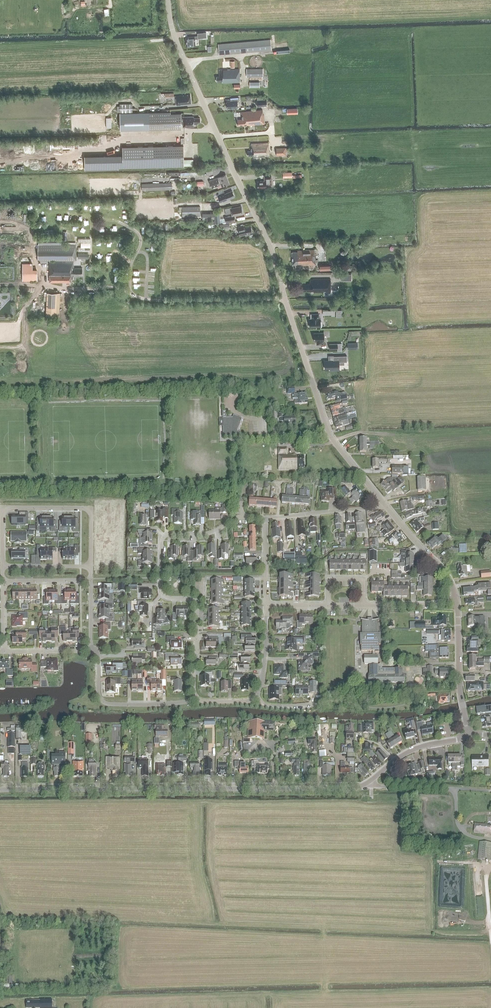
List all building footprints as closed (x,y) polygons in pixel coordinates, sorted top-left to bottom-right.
[(194,37),(186,37),(186,47),(195,46),(195,39),(200,39),(200,38),(206,38),(206,32),(197,33),(197,36),(198,37),(195,38),(194,37)] [(270,40),(218,44),(219,54),(271,50),(270,40)] [(262,68),(246,69),(246,77),(262,77),(262,68)] [(239,82),(239,69),(219,69),(219,76),(216,76),(216,81),(222,81),(222,83),(239,82)] [(191,103),(190,95),(175,96),(175,98),(176,98),(176,105),(180,105),(180,104),(191,103)] [(227,101),(227,108),(237,107),(237,104),(239,104),(239,97),(232,98),(232,101),(227,101)] [(257,98),(257,101),(257,106),(267,106),(266,100),(263,100),(263,97),(257,98)] [(132,104),(120,104),(120,113),(132,112),(132,104)] [(241,112),(242,117),(242,119),(237,120),(238,126),(248,125),(264,124),(264,115),(263,115),(262,110),(241,112)] [(166,112),(120,113),(120,130),(181,129),(181,113),(170,113),(170,112),(169,112),(166,112)] [(193,117),(183,117),(183,127),(193,127),(193,124),(197,124),(197,123),(199,123),(199,118),(193,118),(193,117)] [(269,155),(268,143),(251,144),(251,150),(248,151),(248,156),(254,155),(254,156),(269,155)] [(122,147),(123,168),(184,166),(183,145),(156,146),(122,147)] [(285,147),(276,148),(276,156),(286,155),(286,151),(287,151),(287,148),(286,148),(285,147)] [(218,189),(229,184),(225,175),(210,181),(212,188),(217,186),(218,189)] [(257,182),(258,188),(266,188),(266,185),(272,185),(271,176),(264,176),(265,181),(257,182)] [(224,193),(217,195),(220,203),(227,200),(234,197),(232,191),(224,194),(224,193)] [(226,214),(231,213),(232,216),(233,216),(243,214),(241,206),(231,208),(225,209),(226,214)] [(200,207),(182,207),(182,212),(182,217),(200,216),(200,207)] [(249,234),(252,233),(251,226),(244,228),(243,225),(238,226),(239,229),(238,229),(240,236),(245,234),(245,235),(249,235),(249,234)] [(53,261),(69,261),(76,262),(76,246),(61,246),(61,238),(39,237),(39,245),(38,245),(38,261),(53,262),(53,261)] [(292,265),(295,265),(295,270),(302,270),(302,266),(315,265),(315,255),(314,256),(314,251),(297,251),(298,252),(291,252),(292,265)] [(73,262),(49,262),(49,282),(71,283),(71,275),(81,276),(81,268),(73,268),(73,262)] [(32,269),(32,263),(22,263),(22,281),(37,281),(37,271),(34,271),(34,269),(32,269)] [(302,284),(302,291),(310,291),(310,293),(323,293),(323,291),(328,291),(328,292),(330,292),(330,279),(313,279),(313,280),(310,280),(310,284),(302,284)] [(47,293),(46,318),(59,318),(60,293),(47,293)] [(319,319),(318,314),(312,314),(312,319),(309,319),(309,327),(316,327),(316,325),(320,325),(320,319),(319,319)] [(323,341),(324,341),(324,333),(313,333),(314,341),(316,341),(316,345),(323,344),(323,341)] [(324,361),(325,369),(330,369),(330,370),(339,370),(339,362),(347,362),(347,356),(333,356),(333,360),(324,361)] [(339,392),(327,394),(328,400),(336,399),(336,401),(341,401),(347,400),(346,394),(339,395),(339,392)] [(294,397),(292,397),(292,400),(294,400),(294,404),(299,404),(300,404),(300,405),(301,405),(302,404),(308,404),(307,399),(306,393),(298,394),(295,395),(294,395),(294,397)] [(342,409),(331,412),(333,417),(342,414),(347,413),(345,408),(342,409)] [(295,424),(295,417),(284,418),(282,418),(282,414),(278,414),(279,419),(280,419),(280,422),(284,422),(284,425),(295,424)] [(232,418),(223,418),(224,436),(233,436),(233,434),(237,434),(242,417),(233,415),(232,418)] [(333,419),(335,424),(347,420),(346,415),(333,419)] [(347,420),(335,424),(336,429),(349,425),(347,420)] [(286,449),(278,449),(279,470),(299,470),(299,468),(304,468),(304,456),(296,457),(296,455),(287,455),(286,449)] [(372,460),(372,468),(378,468),(378,464),(387,463),(387,459),(377,459),(377,460),(372,460)] [(402,484),(397,478),(388,478),(380,485),(388,493),(392,490),(393,492),(402,484)] [(417,478),(417,491),(425,491),(425,478),(417,478)] [(344,486),(340,490),(345,496),(350,492),(344,486)] [(329,498),(333,499),(333,496),(334,489),(327,488),(327,492),(321,492),(320,497),(321,497),(321,502),(329,502),(329,498)] [(364,497),(357,489),(351,494),(353,497),(349,500),(352,504),(355,501),(357,503),(364,497)] [(408,501),(400,502),(402,511),(414,509),(413,506),(412,506),(411,502),(408,503),(408,501)] [(209,511),(209,518),(215,518),(215,519),(220,519),(220,513),(227,513),(227,506),(222,506),(222,508),(215,508),(215,511),(209,511)] [(426,512),(425,508),(410,512),(404,515),(407,519),(414,515),(423,513),(426,512)] [(168,518),(168,510),(163,510),(163,511),(156,511),(156,512),(156,516),(156,518),(156,522),(162,522),(162,518),(163,518),(168,518)] [(140,515),(140,525),(146,525),(146,518),(149,518),(149,511),(146,511),(146,515),(140,515)] [(198,511),(198,512),(191,512),(191,520),(194,520),(194,525),(201,525),(201,518),(204,518),(204,511),(198,511)] [(385,517),(381,512),(374,516),(371,518),(374,522),(376,520),(378,522),(385,517)] [(11,516),(12,516),(12,524),(11,524),(11,525),(26,525),(25,525),(25,519),(28,519),(28,513),(19,513),(19,516),(11,516)] [(183,517),(183,513),(179,513),(174,513),(174,515),(174,523),(177,523),(181,523),(182,517),(183,517)] [(361,514),(355,514),(357,531),(363,531),(363,526),(364,526),(364,522),(362,523),(361,514)] [(355,530),(354,524),(351,524),(351,523),(352,523),(351,517),(350,517),(350,515),(346,515),(346,524),(346,525),(345,525),(346,531),(355,530)] [(40,524),(37,524),(37,531),(47,531),(47,528),(47,517),(40,517),(40,519),(40,524)] [(53,524),(53,517),(47,517),(47,528),(50,528),(50,531),(56,531),(56,524),(53,524)] [(59,531),(65,531),(65,528),(69,528),(69,517),(62,517),(62,524),(59,524),(59,531)] [(69,517),(69,528),(72,528),(72,531),(78,531),(78,524),(75,524),(75,517),(69,517)] [(410,524),(413,528),(417,532),(423,528),(422,526),(422,527),(419,522),(420,521),(424,521),(424,517),(420,518),(420,519),(418,520),(417,519),(417,520),(416,520),(410,524)] [(383,526),(385,529),(381,533),(384,537),(394,529),(388,522),(383,526)] [(278,531),(278,524),(272,524),(273,532),(271,532),(272,539),(280,538),(280,531),(278,531)] [(142,538),(152,539),(152,533),(146,533),(146,529),(138,529),(138,533),(139,533),(139,535),(142,535),(142,538)] [(397,532),(387,540),(389,543),(392,542),(393,546),(398,545),(398,543),(402,540),(397,532)] [(20,543),(20,541),(26,541),(26,533),(11,533),(11,541),(15,541),(15,543),(20,543)] [(435,538),(427,544),(432,550),(437,546),(438,547),(441,545),(442,546),(448,542),(443,536),(438,540),(435,538)] [(142,538),(142,541),(140,541),(140,547),(146,547),(146,544),(152,544),(152,539),(142,538)] [(40,559),(46,559),(46,549),(41,549),(40,549),(40,545),(37,545),(37,552),(40,552),(40,556),(40,559)] [(228,555),(228,545),(221,545),(221,552),(218,552),(218,560),(223,560),(223,555),(228,555)] [(75,549),(68,549),(68,559),(75,559),(75,553),(78,553),(78,546),(75,546),(75,549)] [(452,548),(450,546),(445,550),(449,555),(451,553),(458,553),(458,548),(452,548)] [(171,552),(168,552),(168,559),(173,559),(173,556),(178,556),(178,547),(171,547),(171,552)] [(187,556),(187,562),(193,562),(193,553),(189,553),(189,547),(183,547),(183,556),(187,556)] [(196,547),(196,553),(193,553),(193,560),(197,560),(199,558),(199,556),(203,556),(203,547),(196,547)] [(12,559),(26,559),(26,551),(28,551),(28,548),(20,548),(20,551),(12,551),(12,559)] [(46,549),(46,559),(53,559),(53,552),(56,552),(56,548),(49,548),(49,549),(46,549)] [(66,548),(59,548),(59,552),(62,552),(62,559),(68,559),(68,549),(66,549),(66,548)] [(142,554),(142,557),(152,557),(152,551),(144,551),(144,548),(138,548),(138,554),(142,554)] [(402,562),(402,564),(413,564),(413,555),(406,555),(406,562),(402,562)] [(152,563),(152,557),(142,557),(142,560),(138,560),(138,566),(144,566),(144,563),(152,563)] [(413,564),(402,564),(399,564),(399,567),(406,567),(406,573),(413,573),(413,564)] [(458,567),(458,575),(460,575),(460,578),(467,577),(467,574),(468,573),(468,572),(467,572),(466,566),(462,566),(462,564),(458,565),(458,567)] [(432,579),(425,579),(425,578),(421,578),(421,585),(418,585),(418,588),(422,588),(432,587),(432,579)] [(478,586),(478,591),(488,590),(488,595),(490,594),(490,591),(490,590),(490,587),(490,584),(490,583),(478,584),(478,586)] [(99,594),(109,594),(109,590),(112,590),(112,584),(105,584),(105,588),(98,588),(98,590),(99,590),(99,594)] [(389,587),(391,587),(390,584),(388,584),(388,587),(384,587),(383,587),(383,593),(383,597),(389,597),(389,587)] [(394,587),(391,587),(389,587),(389,597),(395,597),(395,587),(398,587),(397,584),(394,584),(394,587)] [(395,597),(401,597),(401,587),(403,587),(402,584),(400,584),(400,587),(398,587),(395,587),(395,597)] [(406,587),(403,587),(401,587),(401,597),(407,597),(407,587),(409,587),(408,584),(406,584),(406,587)] [(478,591),(478,586),(473,586),(473,587),(463,587),(463,595),(474,594),(474,591),(478,591)] [(432,597),(432,587),(422,588),(418,588),(417,588),(417,591),(422,591),(422,590),(424,590),(424,597),(432,597)] [(142,593),(142,595),(142,599),(149,599),(149,595),(151,595),(151,590),(149,590),(149,588),(139,588),(139,593),(142,593)] [(52,601),(52,590),(49,590),(46,591),(46,598),(43,598),(43,605),(48,604),(49,601),(52,601)] [(52,590),(52,601),(54,601),(55,604),(61,604),(61,598),(57,598),(57,590),(54,590),(52,590)] [(61,604),(67,604),(67,600),(70,600),(70,590),(67,590),(64,590),(64,598),(61,598),(61,604)] [(70,600),(70,604),(79,604),(79,597),(75,597),(75,590),(72,590),(70,590),(70,600)] [(109,594),(99,594),(99,597),(98,597),(98,600),(105,600),(105,603),(112,603),(112,597),(109,597),(109,594)] [(478,607),(478,603),(484,602),(483,597),(474,598),(474,599),(472,599),(472,600),(466,600),(466,605),(469,605),(469,606),(475,606),(475,607),(478,607)] [(143,617),(143,616),(147,616),(147,610),(148,610),(148,605),(146,605),(146,601),(137,601),(137,607),(134,607),(135,607),(135,608),(135,609),(136,610),(136,611),(137,612),(139,612),(140,612),(140,616),(141,617),(142,617),(143,617)] [(112,603),(105,603),(105,606),(98,606),(98,609),(99,609),(99,612),(109,613),(109,609),(112,609),(112,603)] [(173,613),(173,617),(173,620),(177,620),(177,616),(187,616),(187,608),(181,608),(181,607),(176,607),(176,613),(173,613)] [(158,610),(157,610),(157,619),(154,619),(154,624),(159,624),(159,621),(164,621),(164,610),(161,610),(161,609),(158,610)] [(109,613),(99,612),(99,616),(98,616),(98,619),(105,619),(105,622),(112,622),(112,616),(109,616),(109,613)] [(12,627),(16,626),(22,626),(22,619),(26,619),(26,613),(19,613),(19,616),(13,616),(13,622),(12,622),(12,627)] [(301,616),(301,617),(301,622),(297,622),(297,629),(302,629),(302,625),(312,625),(312,617),(312,616),(301,616)] [(475,617),(468,617),(468,626),(473,626),(483,626),(483,617),(484,617),(484,616),(475,616),(475,617)] [(439,619),(432,620),(432,626),(438,626),(438,629),(443,629),(443,626),(445,626),(445,617),(439,618),(439,619)] [(282,622),(276,622),(276,626),(276,627),(276,630),(277,630),(277,634),(286,634),(286,630),(287,630),(288,630),(289,629),(289,628),(289,627),(289,625),(293,625),(293,618),(282,618),(282,622)] [(373,651),(373,656),(376,656),(376,652),(380,652),(380,645),(381,645),(381,633),(381,634),(379,634),(379,620),(380,619),(376,620),(373,621),(373,619),(369,619),(369,621),(365,620),(362,619),(361,620),(363,620),(363,634),(361,634),(361,645),(362,645),(362,651),(373,651)] [(102,626),(99,626),(99,638),(101,638),(109,638),(107,638),(107,630),(110,630),(110,623),(102,623),(102,626)] [(66,627),(60,627),(60,635),(63,635),(63,641),(64,641),(65,642),(66,642),(66,641),(69,641),(69,632),(66,632),(66,627)] [(72,632),(69,632),(69,641),(72,641),(73,642),(74,642),(75,641),(75,638),(79,638),(79,635),(79,628),(72,628),(72,632)] [(46,642),(49,642),(48,632),(45,632),(45,629),(43,629),(39,629),(39,635),(39,639),(43,639),(43,642),(44,642),(45,642),(46,642)] [(52,632),(48,632),(49,642),(51,642),(52,642),(53,642),(54,642),(55,642),(54,639),(58,639),(58,635),(58,629),(52,629),(52,632)] [(450,631),(441,631),(441,641),(450,641),(450,631)] [(26,638),(26,636),(26,632),(16,632),(16,636),(12,636),(12,643),(22,643),(22,638),(26,638)] [(241,635),(241,640),(241,641),(246,641),(246,644),(255,644),(255,638),(251,638),(251,634),(241,635)] [(478,651),(478,636),(471,636),(471,641),(468,641),(467,648),(467,652),(479,652),(479,651),(478,651)] [(171,643),(171,648),(181,648),(181,641),(174,641),(174,637),(166,637),(166,643),(171,643)] [(219,641),(219,637),(209,637),(209,641),(206,641),(206,647),(216,647),(219,647),(219,641)] [(300,644),(304,644),(304,637),(297,637),(297,640),(287,640),(287,644),(285,644),(285,651),(291,651),(291,652),(295,652),(295,647),(296,647),(296,643),(300,643),(300,644)] [(141,644),(141,640),(132,640),(132,647),(134,647),(134,648),(144,648),(144,644),(141,644)] [(425,646),(425,652),(429,651),(429,658),(439,658),(448,658),(448,648),(438,648),(438,646),(425,646)] [(171,665),(177,665),(181,665),(181,657),(173,657),(173,653),(165,653),(165,661),(171,661),(171,665)] [(138,654),(138,657),(132,657),(132,665),(138,665),(138,664),(141,664),(141,660),(145,660),(145,654),(138,654)] [(304,654),(304,661),(298,661),(298,671),(307,671),(307,665),(312,665),(312,654),(304,654)] [(376,656),(373,656),(365,656),(365,664),(370,664),(370,666),(370,668),(370,672),(370,674),(369,674),(369,676),(369,683),(405,682),(405,675),(403,675),(402,669),(400,669),(400,668),(398,668),(398,669),(382,669),(382,668),(381,667),(382,666),(381,665),(380,666),(379,665),(378,665),(378,656),(376,656)] [(9,661),(5,661),(5,660),(2,660),(2,661),(0,661),(0,669),(6,669),(6,676),(13,676),(13,670),(9,670),(9,669),(9,661)] [(31,672),(36,672),(36,664),(31,664),(31,660),(19,660),(19,669),(31,668),(31,672)] [(47,670),(54,670),(54,671),(58,671),(58,666),(57,666),(57,660),(47,660),(47,661),(41,661),(41,667),(47,667),(47,670)] [(122,668),(126,668),(126,663),(122,663),(122,662),(113,662),(113,666),(106,666),(106,674),(112,674),(112,672),(116,672),(116,668),(122,668)] [(283,672),(283,666),(274,666),(274,675),(280,675),(280,678),(286,678),(286,672),(283,672)] [(213,672),(204,672),(204,675),(200,675),(200,682),(201,682),(201,686),(209,686),(209,679),(213,679),(213,672)] [(177,677),(171,678),(171,681),(174,681),(174,691),(181,691),(181,681),(177,681),(177,677)] [(112,678),(112,681),(106,681),(106,693),(109,693),(118,693),(115,693),(115,685),(121,685),(121,678),(112,678)] [(156,691),(156,680),(151,680),(151,678),(147,678),(147,684),(151,684),(151,691),(156,691)] [(221,692),(228,692),(228,689),(232,689),(232,680),(228,680),(228,682),(221,682),(221,692)] [(296,687),(296,695),(300,695),(300,694),(302,694),(302,695),(308,695),(308,691),(310,691),(310,693),(316,693),(316,682),(310,682),(310,687),(308,687),(296,687)] [(483,683),(467,683),(468,691),(483,691),(483,690),(490,690),(490,685),(483,685),(483,683)] [(273,685),(273,689),(270,689),(270,700),(279,700),(278,689),(282,689),(282,685),(273,685)] [(438,695),(439,703),(444,703),(444,702),(449,702),(449,694),(438,695)] [(477,715),(481,715),(486,714),(485,707),(485,705),(481,705),(481,707),(476,708),(477,715)] [(481,715),(482,727),(490,726),(490,715),(490,713),(486,714),(481,715)] [(413,718),(408,719),(410,726),(406,727),(407,729),(403,730),(406,739),(414,737),(412,731),(411,731),(411,729),(415,728),(413,718)] [(264,722),(248,721),(247,738),(264,739),(264,730),(274,731),(275,721),(264,721),(264,722)] [(427,726),(423,727),(422,721),(416,722),(418,730),(421,730),(422,735),(426,735),(426,734),(433,733),(431,722),(427,723),(427,726)] [(363,733),(368,733),(368,732),(370,732),(370,728),(373,728),(374,723),(363,723),(363,732),(363,733)] [(168,737),(168,730),(167,730),(165,728),(164,728),(164,724),(154,724),(154,729),(156,729),(156,736),(165,736),(165,737),(168,737)] [(16,726),(16,740),(21,740),(21,733),(25,733),(25,726),(16,726)] [(392,739),(396,745),(402,741),(398,736),(392,739)] [(390,749),(396,745),(392,739),(391,737),(388,739),(389,741),(386,743),(390,749)] [(316,738),(308,738),(308,744),(310,744),(311,750),(312,750),(312,752),(316,752),(316,743),(317,743),(316,738)] [(380,750),(376,753),(378,756),(382,760),(383,759),(384,761),(388,757),(383,752),(382,753),(380,750)] [(371,751),(369,753),(372,757),(370,758),(372,760),(371,760),(375,765),(376,764),(378,766),(381,763),(376,757),(376,756),(371,751)] [(52,755),(51,765),(53,765),(53,768),(53,771),(54,771),(54,777),(60,777),(60,768),(60,765),(65,765),(66,753),(59,753),(59,755),(52,755)] [(483,756),(472,756),(472,770),(473,770),(473,767),(488,767),(488,755),(483,755),(483,756)] [(361,760),(365,765),(365,764),(366,765),(366,766),(369,770),(370,769),(372,771),(375,768),(370,762),(365,756),(361,760)] [(461,756),(454,756),(454,766),(454,771),(457,771),(457,767),(461,767),(461,768),(464,768),(463,760),(463,757),(461,757),(461,756)] [(119,757),(106,757),(106,769),(112,769),(112,771),(113,772),(113,776),(118,776),(118,769),(119,769),(119,757)] [(125,772),(126,776),(130,776),(130,774),(132,774),(132,764),(130,764),(130,762),(135,762),(135,757),(125,757),(125,762),(126,762),(127,764),(124,764),(124,772),(125,772)] [(312,758),(303,758),(303,773),(305,773),(305,776),(309,776),(309,770),(310,770),(310,764),(312,764),(312,758)] [(429,758),(429,766),(438,766),(438,769),(441,769),(441,763),(442,763),(442,762),(441,762),(441,758),(429,758)] [(300,763),(300,759),(290,759),(290,763),(295,763),(295,766),(294,766),(294,767),(293,767),(293,774),(294,774),(294,776),(299,776),(299,770),(299,763),(300,763)] [(148,768),(148,765),(148,760),(138,760),(138,768),(142,768),(142,776),(148,776),(148,771),(148,770),(148,769),(148,768)] [(245,767),(245,764),(240,764),(240,760),(235,760),(235,763),(234,763),(234,767),(238,767),(237,770),(239,770),(239,773),(248,773),(248,767),(245,767)] [(83,761),(73,761),(73,770),(74,770),(73,776),(82,776),(82,769),(83,769),(83,761)] [(323,761),(319,761),(319,768),(323,768),(323,776),(330,776),(330,763),(327,763),(323,763),(323,761)] [(405,765),(407,771),(423,766),(422,761),(418,762),(419,763),(416,764),(415,762),(405,765)] [(341,773),(350,773),(350,772),(353,772),(353,768),(349,768),(349,767),(345,767),(345,762),(340,762),(341,767),(341,773)] [(199,763),(190,763),(190,768),(191,768),(191,770),(192,771),(193,771),(193,776),(198,776),(198,774),(199,774),(199,768),(199,763)] [(9,764),(1,764),(1,769),(3,769),(3,777),(9,777),(8,768),(9,768),(9,764)] [(173,772),(177,772),(177,775),(178,775),(178,776),(180,776),(180,775),(183,775),(183,772),(184,772),(184,771),(184,770),(184,769),(184,768),(183,768),(183,764),(176,764),(173,764),(173,772)] [(227,775),(229,775),(229,770),(227,770),(227,764),(218,764),(218,775),(219,775),(219,776),(221,776),(222,775),(227,775)] [(369,773),(361,764),(357,767),(364,777),(369,773)] [(156,765),(156,775),(160,775),(160,776),(166,776),(166,769),(165,769),(165,765),(162,765),(156,765)] [(424,767),(423,766),(407,771),(408,776),(418,773),(417,769),(420,768),(420,769),(424,767)] [(474,823),(474,832),(490,834),(490,826),(487,825),(487,824),(474,823)] [(478,860),(490,861),(490,856),(490,843),(480,842),(478,860)] [(36,1007),(40,1007),(52,1007),(52,999),(47,1000),(40,1000),(40,1001),(26,1001),(26,1007),(33,1007),(36,1007)]
